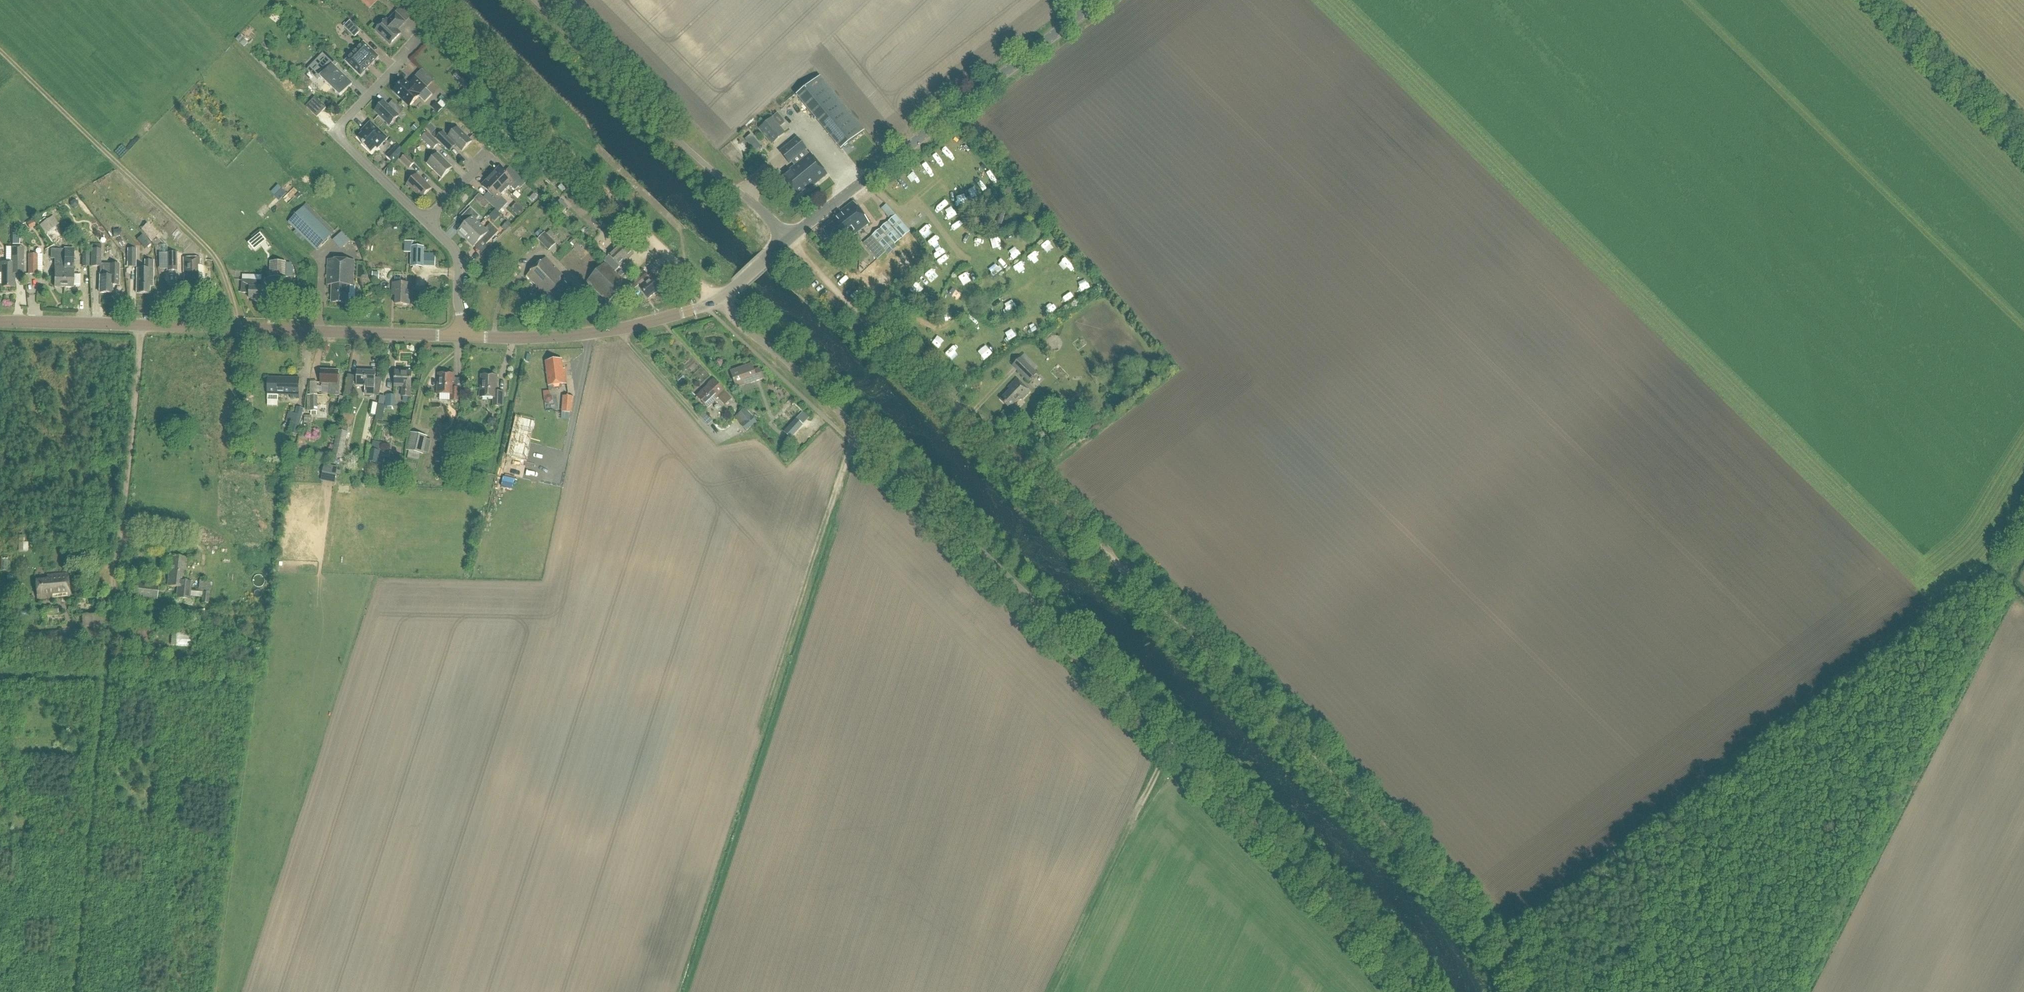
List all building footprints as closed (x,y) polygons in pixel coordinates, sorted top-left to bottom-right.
[(398,12),(406,22),(413,16),(404,6),(398,12)] [(404,23),(395,14),(387,22),(386,20),(375,31),(390,45),(400,34),(396,31),(404,23)] [(356,37),(362,31),(352,21),(346,27),(356,37)] [(377,58),(363,44),(346,62),(360,76),(377,58)] [(337,65),(331,59),(328,62),(332,66),(319,78),(340,97),(352,85),(334,67),(337,65)] [(864,132),(820,77),(796,96),(841,150),(864,132)] [(425,88),(415,79),(408,86),(403,82),(394,92),(409,107),(418,97),(425,103),(432,95),(425,88)] [(445,100),(439,103),(444,110),(449,107),(445,100)] [(384,102),(374,112),(389,126),(399,116),(384,102)] [(760,129),(772,144),(785,134),(780,128),(785,123),(777,114),(760,129)] [(362,145),(371,153),(376,148),(377,150),(388,139),(370,122),(361,132),(363,133),(358,138),(364,144),(362,145)] [(472,142),(457,128),(446,140),(441,135),(436,139),(445,148),(451,141),(462,152),(472,142)] [(439,144),(427,133),(421,139),(432,151),(439,144)] [(385,155),(397,143),(391,137),(379,149),(385,155)] [(806,150),(797,139),(782,152),(791,162),(806,150)] [(415,163),(407,154),(400,160),(409,169),(415,163)] [(452,168),(437,154),(427,164),(442,178),(452,168)] [(810,154),(793,169),(793,170),(781,180),(796,198),(813,184),(814,186),(827,175),(810,154)] [(499,168),(491,177),(506,192),(511,187),(515,191),(519,187),(520,189),(526,183),(513,171),(508,177),(499,168)] [(431,189),(417,175),(407,185),(421,199),(431,189)] [(506,192),(491,177),(482,186),(491,195),(485,200),(499,213),(508,204),(501,197),(506,192)] [(287,194),(282,189),(275,196),(280,201),(287,194)] [(288,202),(300,193),(296,189),(285,198),(288,202)] [(546,191),(540,195),(544,200),(549,196),(546,191)] [(335,232),(307,204),(288,223),(316,251),(335,232)] [(851,207),(834,220),(834,226),(824,233),(836,249),(866,228),(851,207)] [(466,240),(480,225),(476,221),(479,217),(470,208),(460,219),(465,224),(458,232),(466,240)] [(520,208),(515,213),(519,217),(524,212),(520,208)] [(1001,211),(998,224),(1002,226),(1006,213),(1001,211)] [(895,218),(873,237),(883,248),(904,230),(895,218)] [(485,230),(480,225),(466,240),(474,248),(481,240),(486,245),(498,232),(490,224),(485,230)] [(556,244),(545,233),(538,241),(549,252),(556,244)] [(873,237),(864,245),(878,261),(887,253),(883,248),(873,237)] [(609,256),(620,268),(628,260),(627,259),(634,253),(624,242),(609,256)] [(166,246),(159,245),(159,261),(163,261),(163,271),(176,271),(177,253),(166,253),(166,246)] [(6,248),(5,263),(0,263),(0,288),(14,288),(14,275),(23,275),(23,248),(11,248),(6,248)] [(424,254),(424,249),(412,248),(411,267),(423,268),(423,266),(435,266),(436,254),(424,254)] [(136,249),(128,249),(127,267),(135,268),(136,249)] [(86,250),(80,250),(80,255),(82,255),(82,267),(89,267),(90,255),(86,254),(86,250)] [(101,250),(91,250),(90,267),(100,268),(101,250)] [(54,288),(62,288),(63,252),(50,252),(50,259),(55,259),(54,288)] [(72,252),(63,252),(62,288),(73,289),(73,287),(79,287),(80,286),(80,276),(73,276),(74,268),(72,268),(72,252)] [(37,255),(28,255),(28,275),(37,275),(37,255)] [(563,276),(546,258),(525,278),(556,308),(572,292),(559,279),(563,276)] [(200,267),(199,259),(183,259),(183,273),(185,273),(185,280),(183,280),(184,291),(201,291),(201,281),(198,281),(197,266),(200,267)] [(154,261),(144,260),(144,269),(137,269),(136,294),(150,295),(150,287),(153,287),(154,261)] [(355,262),(329,261),(328,286),(333,286),(332,303),(347,303),(348,295),(350,295),(351,287),(354,287),(355,262)] [(286,263),(270,262),(269,278),(285,278),(286,263)] [(627,285),(604,263),(587,281),(609,303),(627,285)] [(117,265),(109,265),(109,278),(100,278),(100,294),(112,294),(112,287),(117,287),(117,278),(117,265)] [(662,288),(652,274),(647,278),(649,280),(640,287),(648,299),(662,288)] [(644,281),(638,275),(629,283),(634,289),(644,281)] [(269,280),(262,280),(262,282),(243,281),(242,293),(250,294),(250,300),(269,300),(269,288),(269,280)] [(411,285),(393,284),(393,296),(396,297),(396,305),(410,306),(411,285)] [(1012,368),(1029,384),(1038,375),(1036,373),(1039,370),(1024,355),(1012,368)] [(563,369),(562,360),(546,362),(549,386),(567,384),(565,369),(563,369)] [(753,370),(751,364),(730,371),(736,389),(764,379),(760,368),(753,370)] [(337,371),(321,371),(320,384),(330,384),(330,396),(340,396),(340,377),(337,376),(337,371)] [(376,373),(357,372),(357,387),(365,387),(365,396),(379,397),(383,379),(376,379),(376,373)] [(412,374),(396,373),(395,387),(403,387),(402,398),(411,398),(412,374)] [(454,375),(438,375),(438,394),(451,395),(450,401),(459,401),(460,390),(462,390),(462,379),(454,379),(454,375)] [(497,377),(481,376),(481,398),(493,399),(493,407),(502,407),(502,393),(497,393),(497,377)] [(292,378),(286,378),(286,379),(282,378),(269,378),(269,404),(279,404),(279,394),(292,394),(292,397),(300,398),(300,391),(300,378),(292,378)] [(717,398),(725,407),(733,400),(714,379),(708,385),(710,387),(699,397),(709,407),(713,403),(712,402),(717,398)] [(1017,381),(1010,388),(1011,390),(1000,401),(1009,410),(1020,398),(1021,400),(1029,392),(1017,381)] [(396,395),(386,395),(385,407),(395,408),(396,395)] [(318,396),(308,396),(308,412),(311,412),(311,416),(317,416),(318,396)] [(570,413),(572,413),(573,397),(562,397),(561,413),(561,426),(567,426),(567,420),(570,420),(570,413)] [(303,409),(296,408),(295,415),(289,413),(287,423),(300,426),(303,409)] [(745,409),(744,410),(738,415),(744,422),(741,425),(746,432),(757,423),(745,409)] [(348,433),(338,431),(332,456),(343,459),(348,433)] [(427,437),(411,433),(407,451),(409,452),(407,460),(419,462),(420,455),(423,455),(427,437)] [(324,465),(322,478),(335,481),(338,468),(324,465)] [(186,559),(169,557),(166,587),(177,588),(176,599),(189,601),(191,582),(183,581),(186,559)] [(70,596),(68,574),(48,576),(48,580),(37,581),(38,599),(70,596)] [(210,582),(199,581),(198,591),(201,592),(201,604),(208,604),(210,582)] [(158,585),(133,582),(132,597),(157,600),(158,585)] [(58,614),(57,607),(42,609),(43,616),(58,614)] [(104,627),(104,615),(82,616),(82,628),(104,627)]
